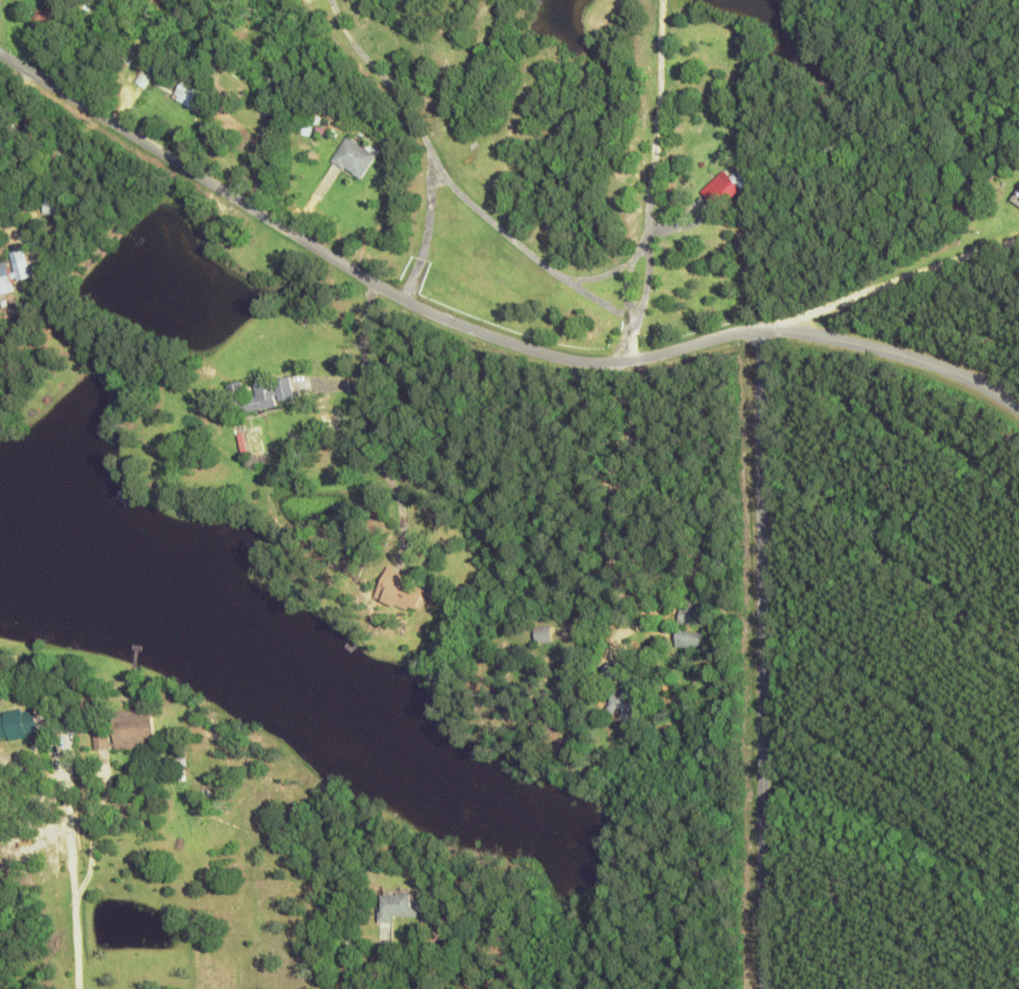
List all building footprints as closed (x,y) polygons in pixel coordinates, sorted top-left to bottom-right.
[(61,0),(60,0),(51,0),(45,12),(35,8),(28,23),(46,32),(61,0)] [(172,97),(198,113),(209,95),(182,79),(172,97)] [(330,160),(359,179),(376,154),(347,135),(330,160)] [(58,169),(65,155),(55,149),(48,163),(58,169)] [(739,171),(732,178),(724,169),(700,191),(717,210),(748,181),(739,171)] [(1018,205),(1018,187),(1011,200),(1018,205)] [(62,215),(64,195),(45,192),(42,212),(62,215)] [(369,256),(378,252),(372,236),(362,239),(369,256)] [(15,291),(13,281),(32,277),(25,248),(8,252),(10,261),(0,263),(0,295),(15,291)] [(278,406),(278,402),(294,399),(290,376),(253,384),(254,393),(247,395),(244,381),(228,385),(234,414),(278,406)] [(415,613),(426,584),(387,569),(375,597),(415,613)] [(698,603),(679,603),(679,624),(698,624),(698,603)] [(675,646),(701,650),(704,634),(678,630),(675,646)] [(601,677),(618,685),(606,712),(618,717),(638,726),(648,704),(629,695),(637,676),(608,663),(601,677)] [(39,733),(35,708),(0,713),(0,739),(39,733)] [(154,709),(113,710),(114,747),(155,746),(154,709)] [(94,749),(111,749),(111,732),(94,732),(94,749)] [(414,893),(380,892),(379,923),(392,923),(393,916),(421,917),(422,902),(414,902),(414,893)] [(454,945),(454,931),(443,931),(443,945),(454,945)]
